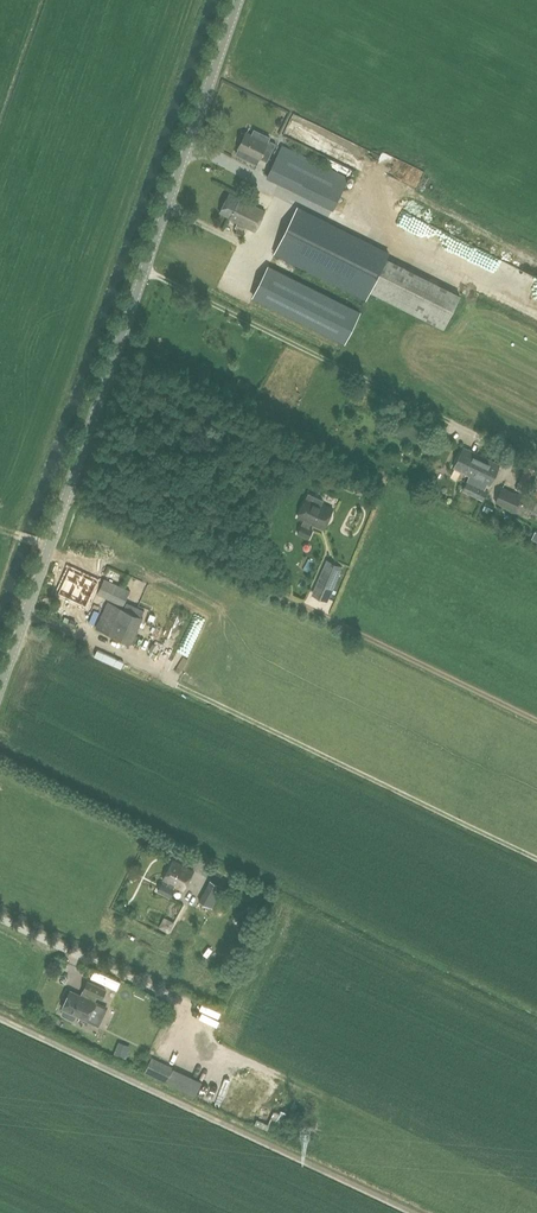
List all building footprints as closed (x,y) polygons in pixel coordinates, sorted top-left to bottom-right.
[(352,157),(361,139),(300,108),(290,128),(297,131),(292,141),(326,158),(331,147),(352,157)] [(259,158),(267,142),(246,131),(245,133),(242,132),(238,139),(241,140),(238,148),(259,158)] [(394,165),(400,154),(384,144),(377,156),(394,165)] [(348,177),(282,145),(266,176),(332,208),(348,177)] [(388,173),(385,182),(402,186),(404,176),(388,173)] [(220,212),(255,230),(265,210),(230,192),(220,212)] [(369,290),(385,259),(388,252),(298,206),(274,253),(365,298),(369,290)] [(370,290),(445,326),(461,293),(386,257),(370,290)] [(343,342),(358,312),(268,267),(253,297),(343,342)] [(463,446),(454,466),(471,475),(468,481),(467,481),(463,490),(483,500),(487,490),(475,484),(478,478),(490,484),(500,464),(463,446)] [(525,468),(516,487),(527,493),(530,488),(536,473),(525,468)] [(502,487),(496,500),(529,515),(531,512),(536,515),(536,503),(502,487)] [(309,538),(313,529),(309,527),(311,522),(324,528),(333,507),(321,502),(323,499),(309,493),(298,516),(303,519),(297,532),(309,538)] [(327,559),(311,594),(327,601),(342,566),(327,559)] [(99,576),(73,567),(64,594),(89,602),(99,576)] [(138,569),(132,582),(145,587),(151,574),(138,569)] [(104,577),(97,593),(122,605),(130,589),(104,577)] [(64,597),(61,603),(86,614),(89,608),(64,597)] [(107,600),(95,627),(131,644),(143,617),(107,600)] [(172,636),(178,639),(183,627),(177,624),(172,636)] [(172,859),(162,878),(183,889),(192,870),(172,859)] [(212,907),(223,886),(210,879),(198,900),(212,907)] [(173,887),(162,880),(157,890),(170,897),(175,888),(173,887)] [(74,1017),(76,1013),(88,1018),(96,1000),(94,999),(97,994),(102,996),(106,987),(88,979),(84,988),(85,988),(83,994),(71,988),(62,1006),(64,1007),(62,1011),(63,1013),(73,1017),(74,1017)] [(201,1011),(219,1016),(221,1009),(203,1004),(201,1011)] [(145,1071),(167,1082),(174,1067),(152,1056),(145,1071)] [(183,1071),(180,1077),(191,1081),(194,1071),(190,1070),(188,1073),(183,1071)]
